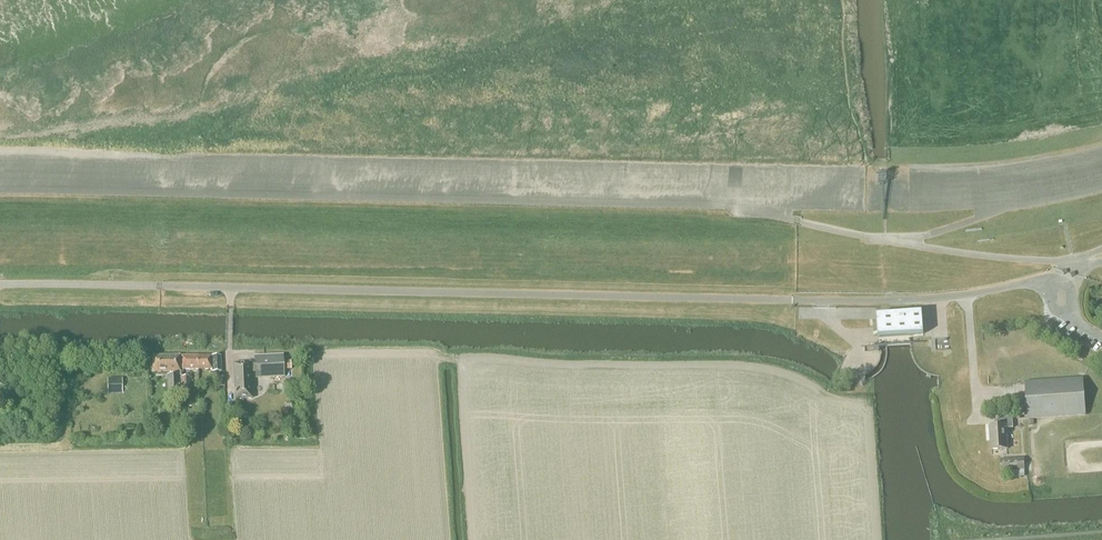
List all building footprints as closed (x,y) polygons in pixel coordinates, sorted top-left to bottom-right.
[(879,337),(923,334),(922,313),(877,316),(879,337)] [(179,370),(179,356),(152,356),(152,373),(162,372),(162,376),(167,376),(167,392),(183,392),(181,377),(181,376),(179,376),(179,370)] [(269,378),(283,377),(282,356),(254,357),(254,373),(269,372),(269,378)] [(34,371),(45,370),(44,357),(34,357),(34,371)] [(182,370),(196,369),(196,357),(182,357),(182,370)] [(211,372),(220,372),(220,357),(196,357),(196,369),(211,369),(211,372)] [(235,399),(251,399),(249,363),(233,364),(235,399)] [(181,377),(183,392),(190,392),(189,377),(181,377)] [(1035,418),(1085,415),(1082,378),(1025,382),(1028,419),(1035,418)] [(122,379),(107,379),(107,394),(122,394),(122,379)] [(1006,428),(1013,428),(1012,417),(997,417),(998,426),(989,427),(990,441),(991,450),(1007,449),(1006,428)] [(1025,477),(1024,457),(1000,459),(1001,472),(1006,471),(1007,478),(1018,477),(1025,477)]
